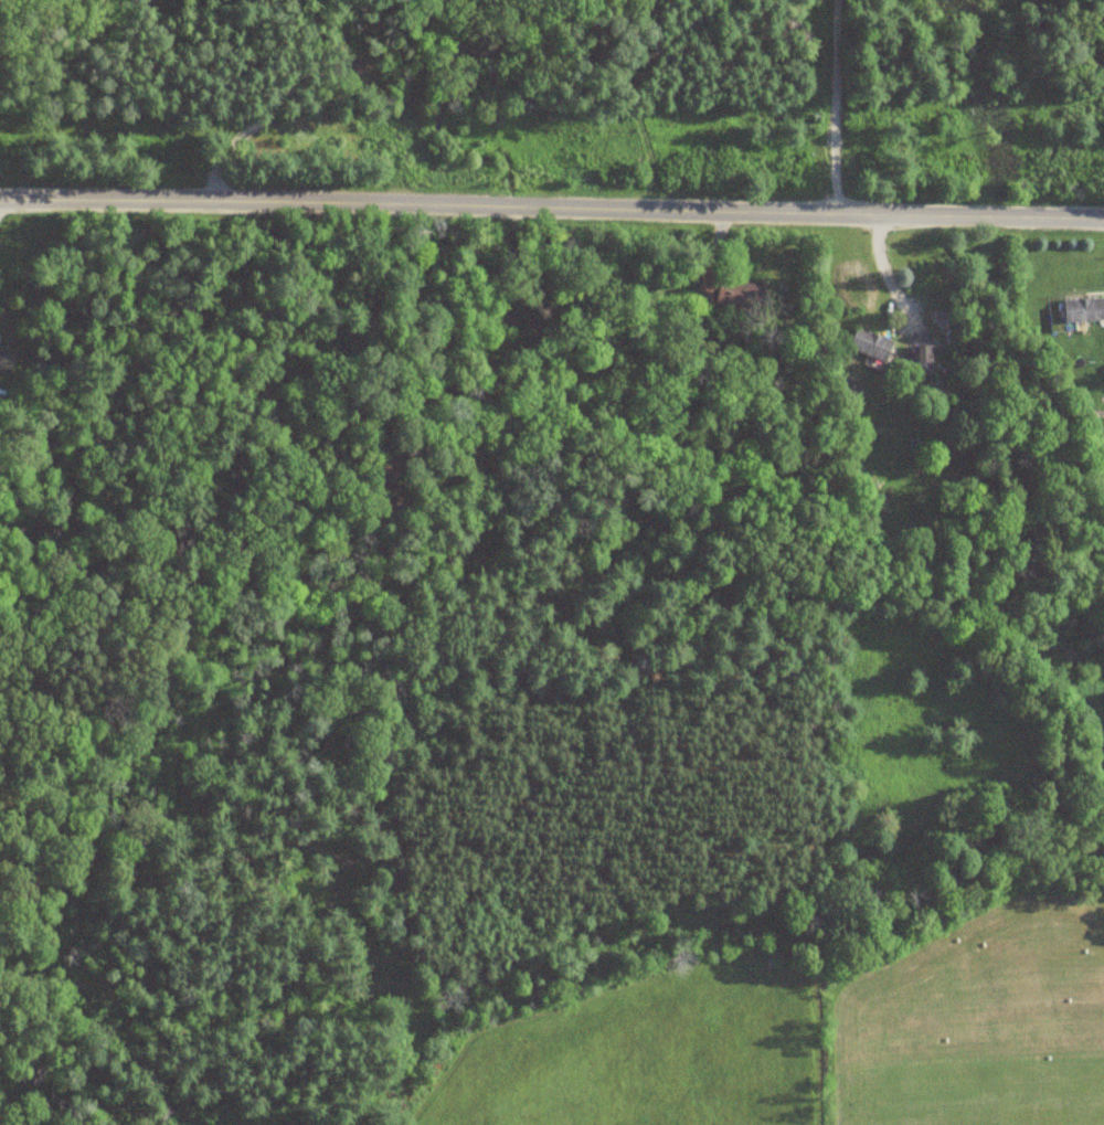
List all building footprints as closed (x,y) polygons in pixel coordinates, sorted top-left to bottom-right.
[(696,298),(736,303),(740,274),(700,269),(696,298)] [(1062,298),(1062,320),(1103,320),(1103,298),(1062,298)] [(884,364),(892,341),(852,328),(845,352),(884,364)] [(910,388),(931,388),(931,345),(910,345),(910,388)]
